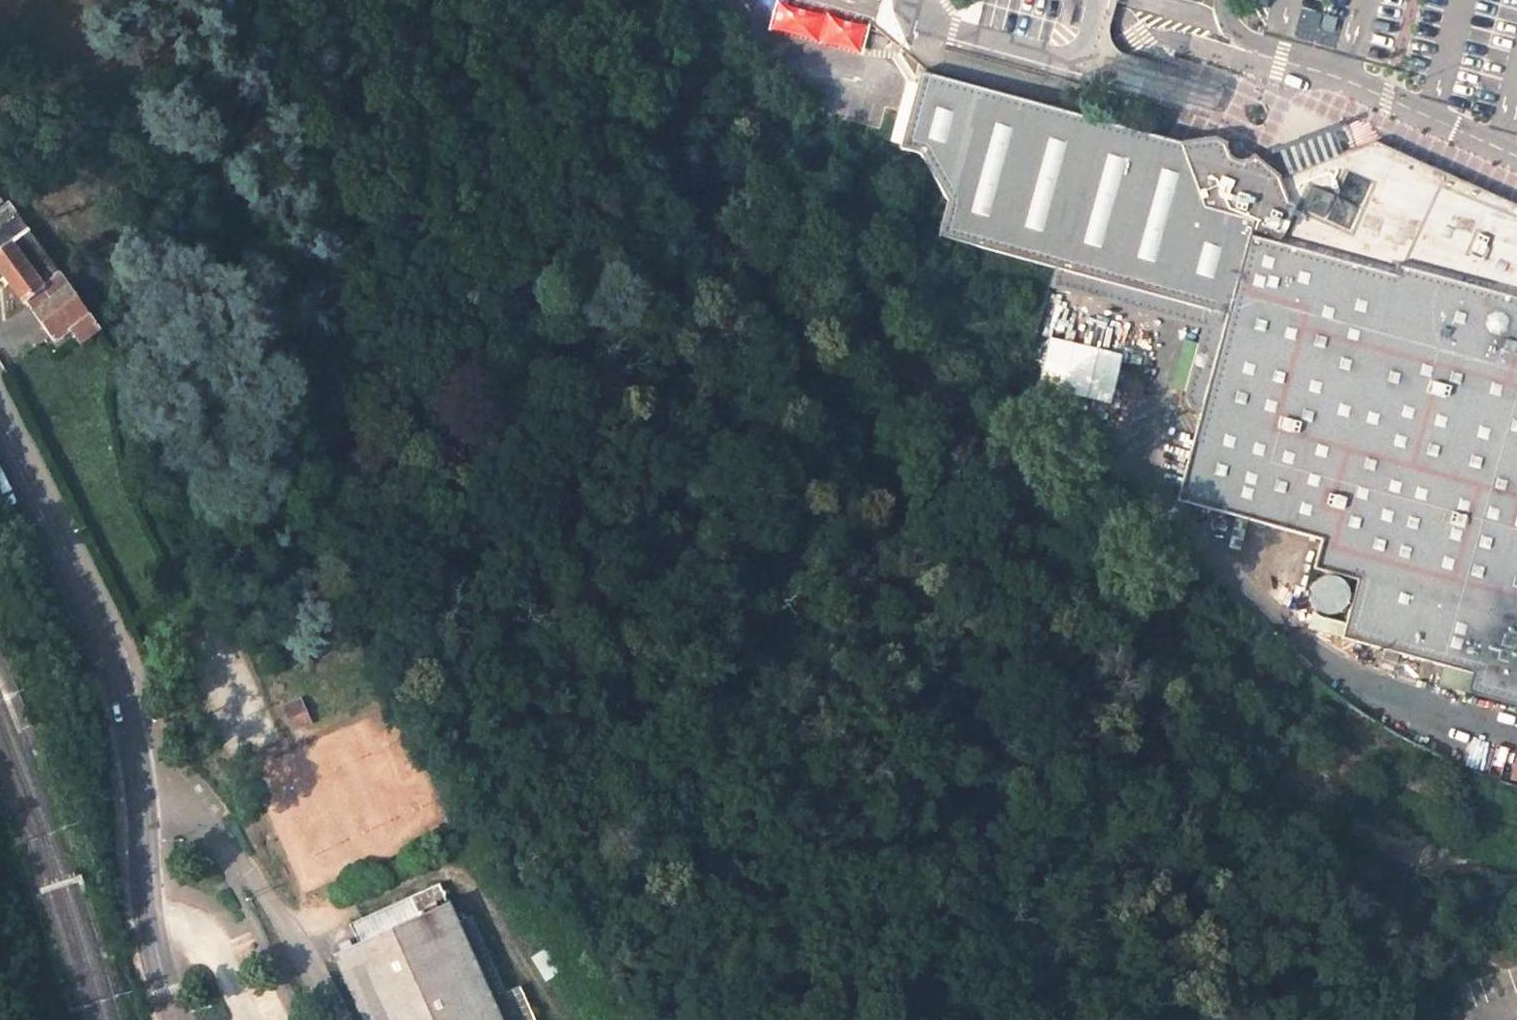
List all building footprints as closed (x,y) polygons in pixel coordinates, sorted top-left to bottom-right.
[(872,26),(924,68),(934,66),(1057,98),(1112,92),(1114,86),(1119,67),(1123,52),(1116,46),(1112,40),(1111,34),(1112,24),(1115,12),(1118,0),(978,0),(957,11),(949,0),(879,0),(872,26)] [(1429,58),(1416,55),(1413,67),(1425,71),(1429,58)] [(921,72),(899,148),(920,154),(947,202),(937,237),(1053,268),(1226,315),(1221,334),(1199,417),(1176,500),(1322,540),(1314,568),(1357,580),(1341,639),(1472,674),(1467,693),(1516,707),(1516,205),(1373,140),(1341,152),(1328,158),(1324,148),(1293,161),(1297,170),(1280,177),(1248,155),(1241,151),(1243,147),(1240,140),(1236,138),(1229,139),(1228,143),(1216,137),(1180,141),(1180,143),(921,72)] [(1303,143),(1278,152),(1287,174),(1297,170),(1293,161),(1324,148),(1328,158),(1341,152),(1333,131),(1303,143)] [(0,229),(0,267),(8,278),(12,284),(52,339),(47,343),(55,354),(77,338),(81,342),(101,329),(19,215),(0,229)] [(1053,268),(1048,288),(1199,328),(1221,334),(1226,315),(1053,268)] [(8,278),(4,282),(8,287),(12,284),(8,278)] [(1187,414),(1199,417),(1221,334),(1199,328),(1180,401),(1181,406),(1187,414)] [(1107,399),(1116,350),(1040,336),(1031,385),(1107,399)] [(1346,602),(1347,595),(1345,587),(1341,582),(1336,578),(1330,576),(1327,576),(1318,578),(1316,580),(1311,585),(1309,590),(1308,596),(1309,600),(1311,606),(1315,610),(1324,614),(1333,614),(1338,611),(1343,607),(1346,602)] [(300,701),(284,709),(290,720),(296,718),(300,726),(310,722),(300,701)] [(290,720),(294,729),(300,726),(296,718),(290,720)] [(330,955),(359,1019),(536,1019),(520,986),(507,992),(472,915),(458,922),(441,884),(411,897),(419,915),(330,955)]
